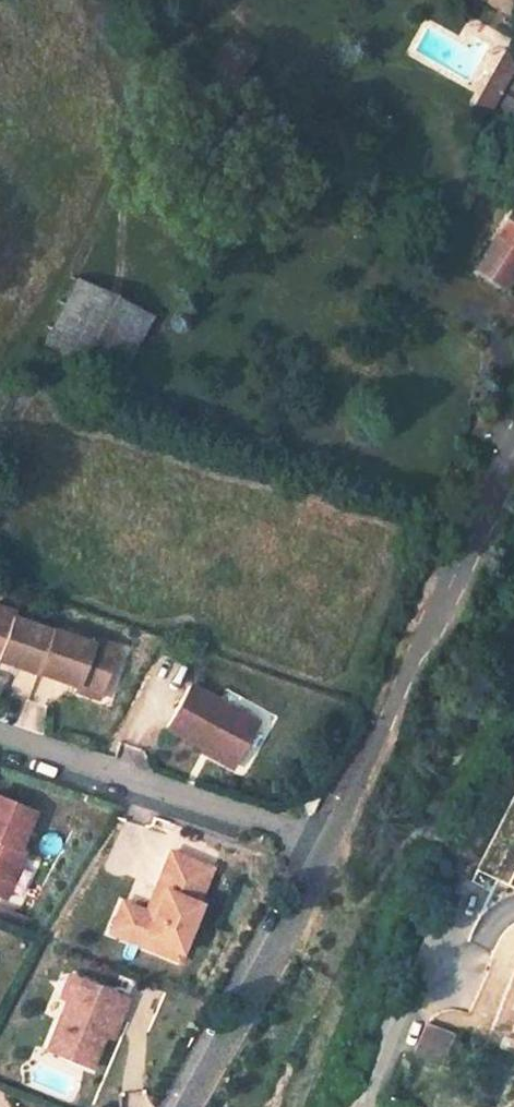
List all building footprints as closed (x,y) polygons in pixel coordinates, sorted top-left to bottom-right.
[(196,104),(190,117),(215,131),(222,120),(217,117),(247,59),(250,61),(258,49),(232,35),(225,47),(229,50),(201,107),(196,104)] [(513,56),(513,52),(503,46),(466,116),(479,123),(513,56)] [(476,268),(504,286),(513,270),(513,271),(513,208),(513,209),(511,207),(495,231),(499,233),(476,268)] [(36,353),(112,391),(151,315),(74,277),(36,353)] [(0,605),(0,658),(36,670),(50,626),(10,614),(13,609),(0,605)] [(89,639),(50,626),(36,670),(75,683),(77,678),(100,686),(115,641),(90,633),(89,639)] [(100,686),(77,678),(75,683),(74,688),(97,696),(100,686)] [(256,723),(187,686),(164,729),(233,765),(256,723)] [(0,797),(0,896),(6,898),(25,851),(19,848),(34,810),(0,797)] [(212,866),(170,848),(155,884),(164,888),(155,912),(145,908),(133,903),(123,926),(145,935),(142,943),(161,951),(164,943),(181,950),(201,901),(198,900),(212,866)] [(164,888),(155,884),(145,908),(155,912),(164,888)] [(123,926),(133,903),(121,899),(108,929),(142,943),(145,935),(123,926)] [(164,943),(161,951),(178,957),(181,950),(164,943)] [(71,976),(64,973),(55,996),(62,999),(71,976)] [(123,997),(71,976),(62,999),(42,1049),(88,1067),(100,1035),(110,1013),(116,1015),(123,997)] [(116,1015),(110,1013),(100,1035),(106,1038),(116,1015)] [(427,1021),(414,1056),(440,1066),(454,1032),(427,1021)]
